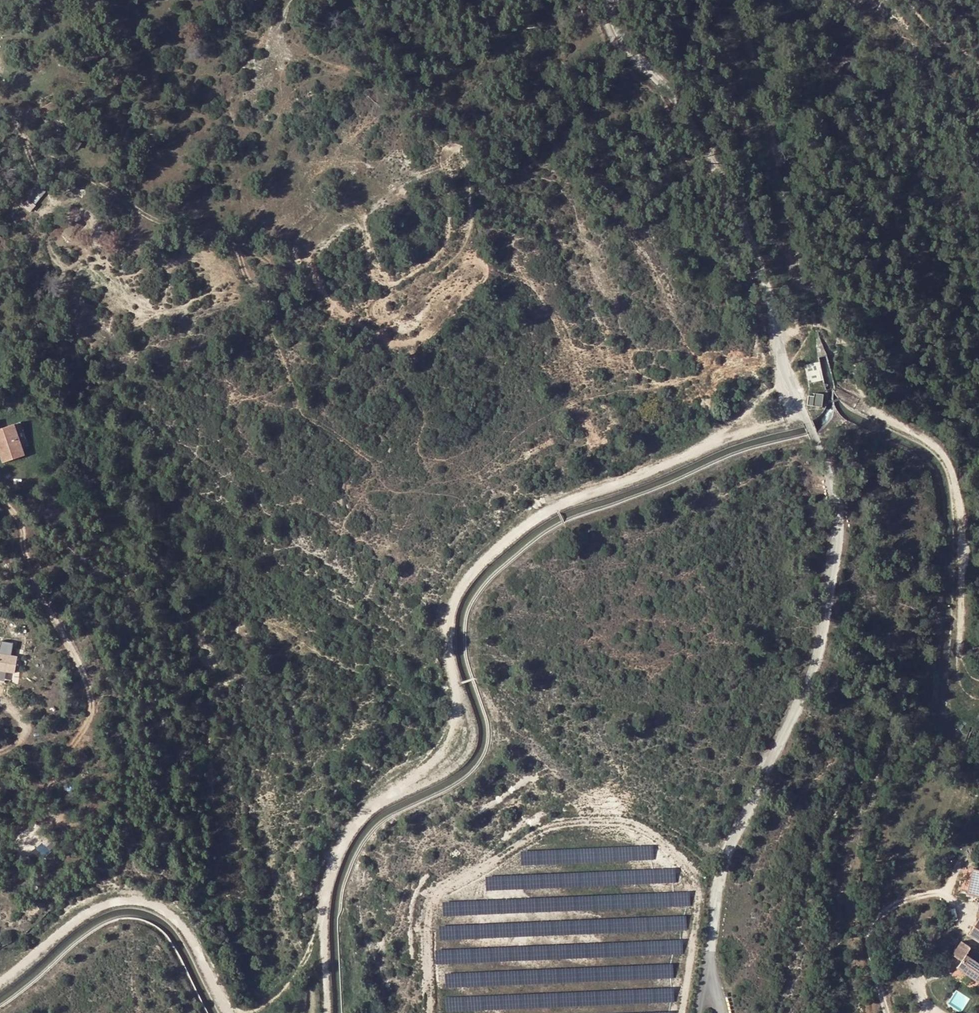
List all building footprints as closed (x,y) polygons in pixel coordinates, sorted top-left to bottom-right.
[(822,407),(824,395),(815,394),(815,397),(809,396),(807,405),(822,407)] [(22,447),(14,425),(0,429),(0,454),(3,463),(25,455),(22,447)] [(6,672),(9,656),(0,654),(0,671),(6,672)] [(47,854),(42,847),(32,853),(36,860),(47,854)] [(978,868),(970,894),(978,896),(978,869),(978,868)] [(978,939),(978,923),(971,934),(978,939)] [(954,952),(955,956),(961,961),(958,964),(959,965),(978,981),(978,962),(967,953),(972,947),(963,940),(954,952)]
